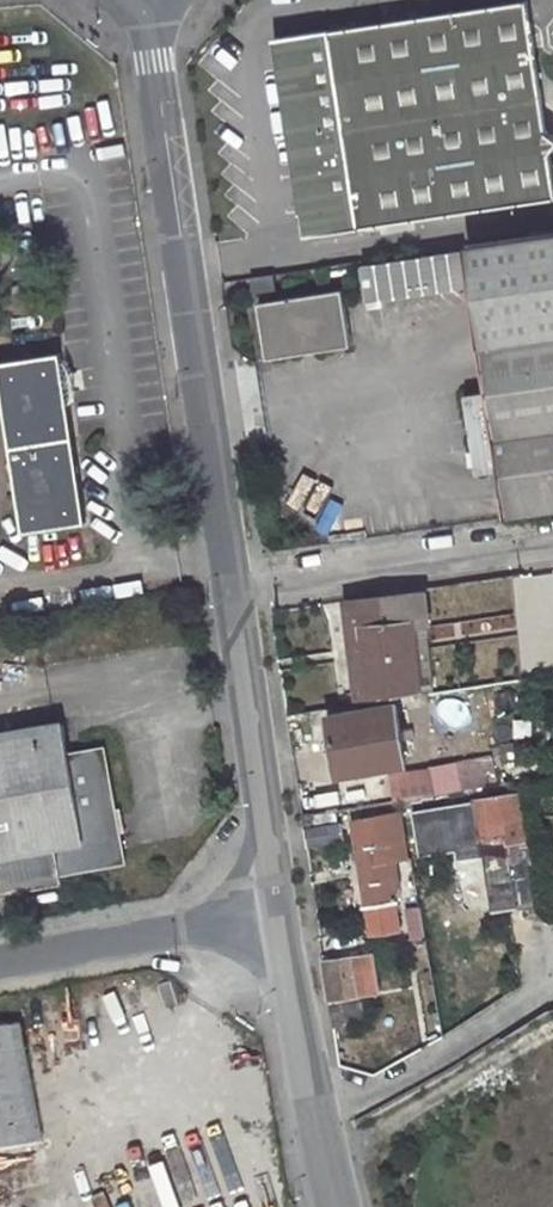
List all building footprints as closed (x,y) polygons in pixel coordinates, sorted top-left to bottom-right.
[(274,39),(304,237),(552,198),(552,161),(552,153),(552,151),(552,133),(548,130),(528,0),(274,39)] [(508,515),(552,509),(552,233),(468,246),(489,392),(501,469),(508,515)] [(465,250),(365,265),(370,301),(470,286),(465,250)] [(256,295),(278,292),(275,275),(253,278),(256,295)] [(269,359),(353,346),(343,289),(260,302),(269,359)] [(72,350),(9,358),(36,531),(101,520),(72,350)] [(479,472),(501,469),(489,392),(467,396),(479,472)] [(428,663),(421,614),(432,612),(434,611),(430,584),(353,598),(365,693),(442,681),(439,662),(428,663)] [(439,662),(432,612),(421,614),(428,663),(439,662)] [(404,698),(336,710),(347,769),(415,757),(404,698)] [(66,885),(65,875),(132,861),(110,749),(73,755),(67,725),(0,737),(0,897),(66,885)] [(435,762),(398,769),(403,798),(441,790),(435,762)] [(483,796),(504,898),(506,907),(552,897),(543,854),(549,853),(545,832),(539,834),(529,787),(483,796)] [(318,846),(355,839),(352,822),(346,823),(344,810),(323,814),(325,827),(315,829),(318,846)] [(410,810),(361,820),(381,929),(413,923),(397,840),(415,837),(410,810)] [(434,903),(419,906),(421,916),(436,913),(434,903)] [(424,937),(440,934),(436,913),(421,916),(424,937)] [(337,961),(344,994),(347,1004),(351,1024),(382,1018),(376,992),(394,989),(386,952),(337,961)] [(54,1148),(30,1028),(0,1033),(0,1158),(54,1148)]
